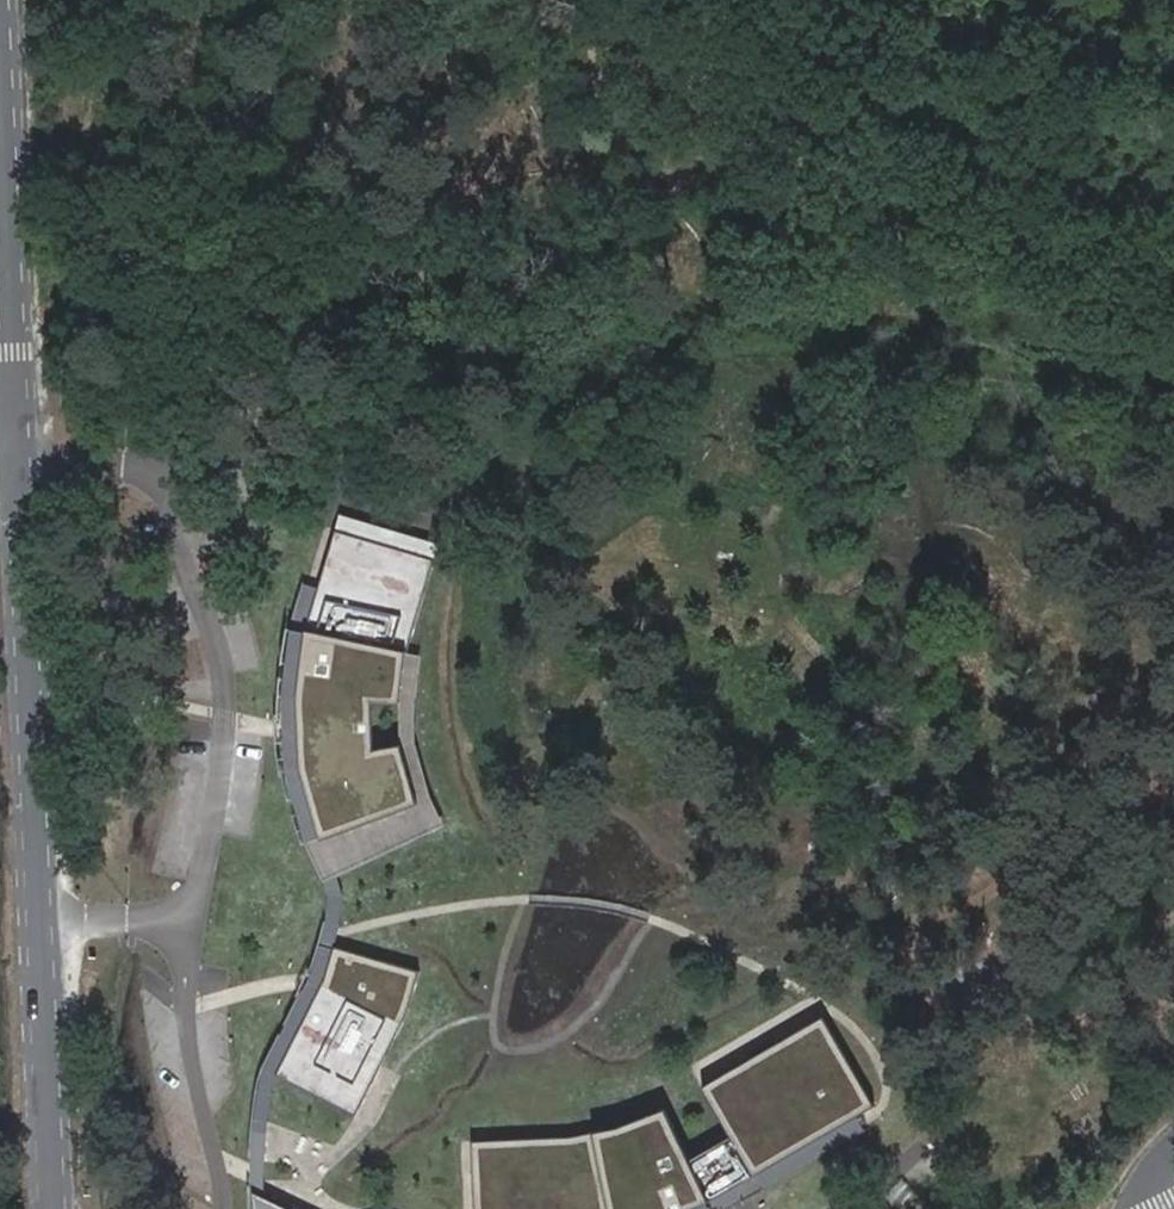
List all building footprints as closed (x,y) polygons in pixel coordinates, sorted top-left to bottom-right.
[(437,560),(336,531),(305,635),(298,694),(301,769),(323,840),(339,877),(433,834),(418,799),(399,744),(375,750),(373,704),(400,704),(406,655),(437,560)] [(419,971),(336,947),(328,979),(324,987),(279,1074),(358,1114),(410,1013),(419,971)] [(472,1141),(475,1208),(692,1208),(703,1205),(753,1177),(876,1106),(825,1017),(703,1086),(732,1136),(691,1161),(667,1111),(619,1127),(568,1137),(472,1141)] [(251,1192),(254,1208),(287,1208),(251,1192)]
